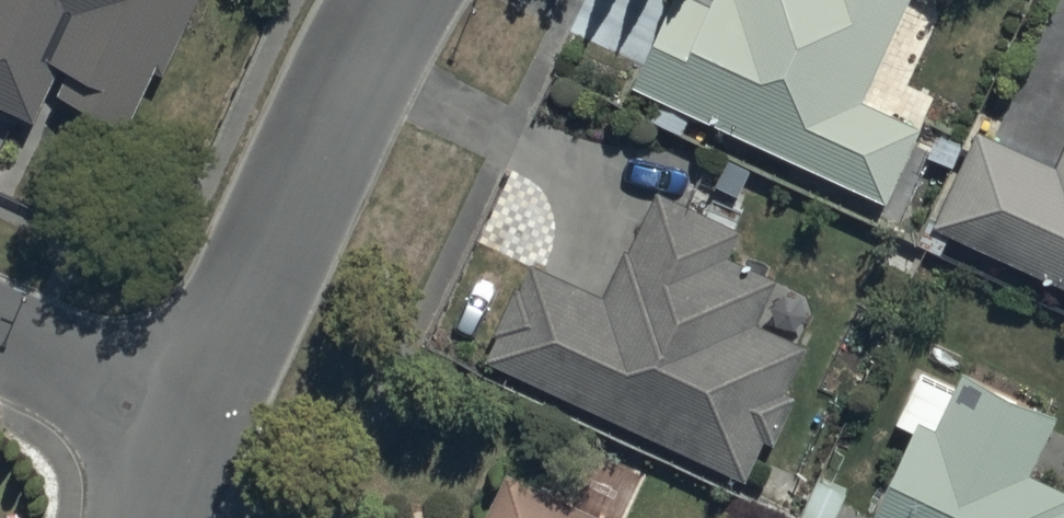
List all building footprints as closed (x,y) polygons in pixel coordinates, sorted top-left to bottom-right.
[(32,115),(46,85),(127,122),(153,64),(162,68),(192,0),(0,0),(0,100),(32,115)] [(667,1),(665,0),(584,0),(569,32),(638,64),(630,81),(657,94),(646,117),(681,132),(691,109),(884,197),(919,121),(862,94),(882,51),(901,60),(912,37),(891,27),(904,0),(668,0),(667,1)] [(1053,161),(975,125),(931,219),(926,216),(915,239),(940,250),(950,229),(1063,282),(1063,137),(1053,161)] [(597,291),(527,258),(482,353),(743,476),(763,434),(771,438),(794,389),(784,384),(803,342),(752,318),(772,275),(725,253),(738,223),(655,184),(627,243),(621,240),(597,291)] [(960,366),(951,385),(917,370),(893,420),(910,428),(868,517),(1063,517),(1063,484),(1029,468),(1056,410),(960,366)] [(603,512),(505,465),(479,517),(601,517),(603,512)]
